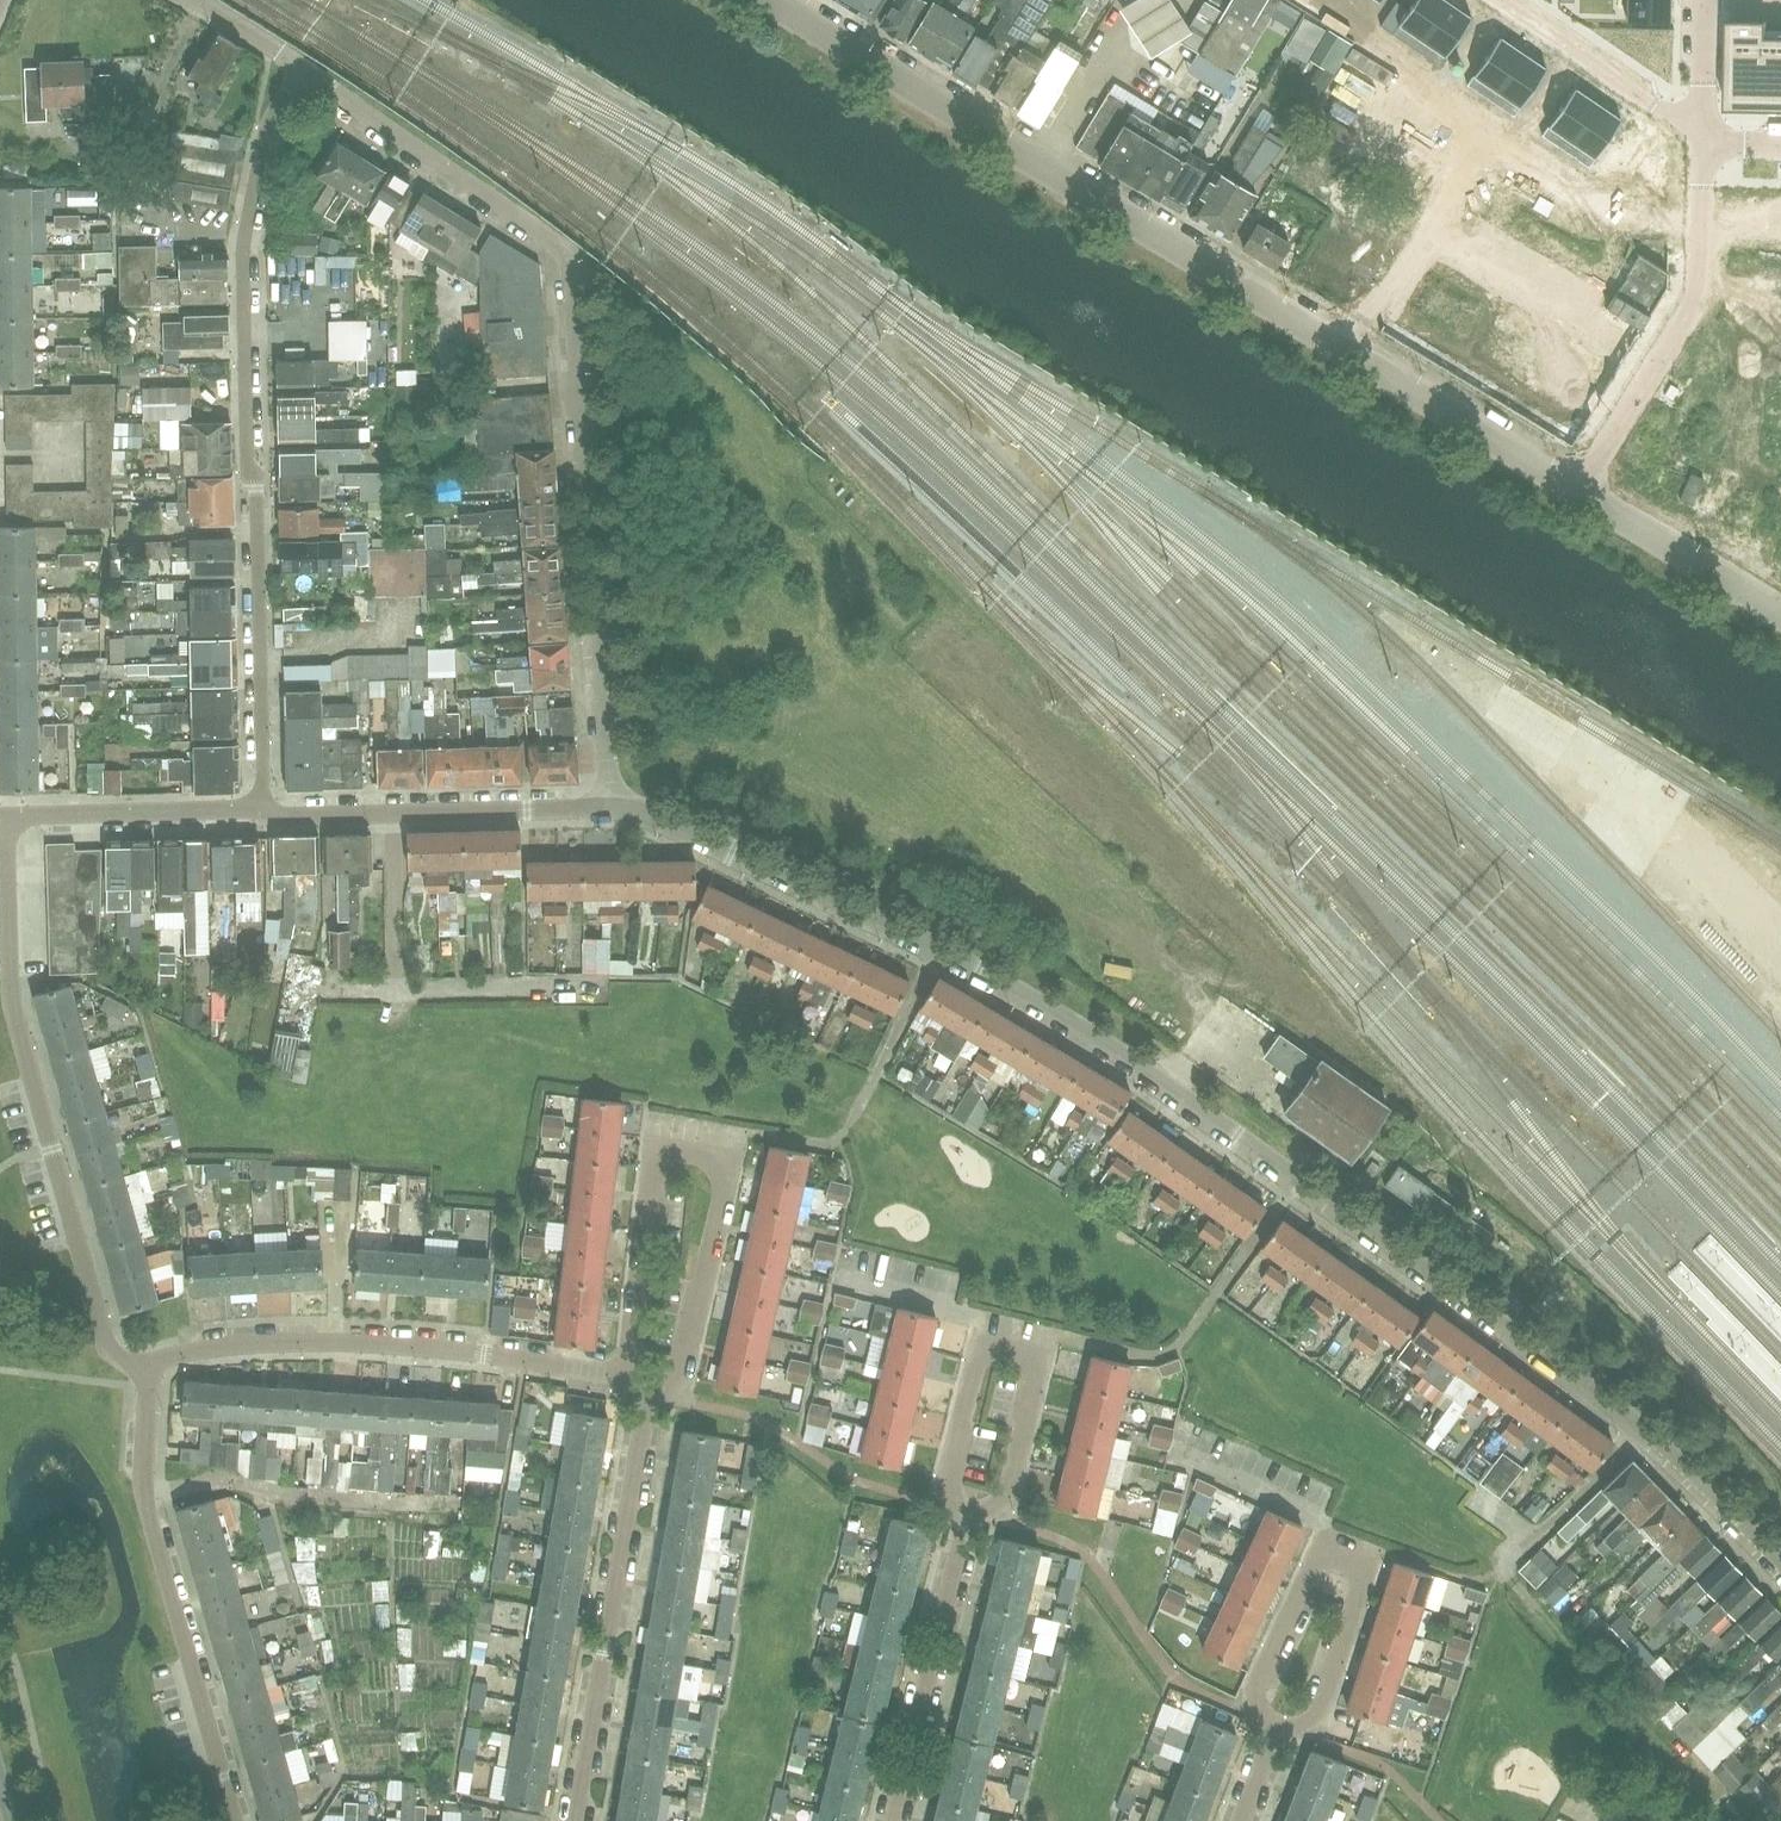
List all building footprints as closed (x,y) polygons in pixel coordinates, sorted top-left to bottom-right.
[(852,11),(858,0),(834,0),(852,11)] [(852,11),(873,23),(887,0),(858,0),(852,11)] [(895,1),(881,27),(888,32),(887,33),(905,43),(930,2),(929,2),(930,0),(896,0),(895,1)] [(929,57),(954,15),(964,0),(952,0),(946,11),(934,4),(909,45),(929,57)] [(949,70),(974,28),(964,21),(976,0),(964,0),(954,15),(929,57),(949,70)] [(954,72),(975,85),(976,86),(978,83),(990,63),(1003,41),(1027,0),(1010,0),(1004,10),(1000,17),(1003,18),(988,43),(976,35),(954,72)] [(1000,101),(1013,109),(1015,105),(1018,106),(1045,61),(1023,48),(1051,2),(1052,0),(1027,0),(1003,41),(990,63),(1003,71),(992,91),(1002,97),(1000,101)] [(1181,41),(1197,51),(1234,74),(1235,74),(1280,0),(1231,0),(1224,12),(1206,2),(1181,41)] [(1448,2),(1446,0),(1415,0),(1409,9),(1397,1),(1381,25),(1416,49),(1448,2)] [(1628,19),(1670,20),(1670,0),(1628,0),(1628,19)] [(1448,2),(1416,49),(1440,65),(1472,17),(1471,16),(1470,17),(1448,2)] [(1321,20),(1334,28),(1339,19),(1326,12),(1321,20)] [(1346,35),(1351,27),(1339,19),(1334,28),(1346,35)] [(1727,99),(1780,100),(1780,28),(1769,28),(1769,19),(1729,19),(1727,99)] [(241,45),(215,29),(202,51),(198,49),(185,71),(200,80),(195,90),(201,93),(197,99),(205,103),(241,45)] [(1353,46),(1330,31),(1311,62),(1326,71),(1335,57),(1344,62),(1353,46)] [(1469,53),(1450,81),(1465,91),(1469,85),(1491,100),(1523,53),(1501,38),(1501,37),(1500,36),(1497,40),(1482,62),(1469,53)] [(1020,113),(1027,117),(1040,125),(1081,57),(1061,45),(1020,113)] [(1523,53),(1491,100),(1513,115),(1509,122),(1523,131),(1543,101),(1530,93),(1547,68),(1546,67),(1545,68),(1523,53)] [(81,61),(60,62),(62,118),(87,116),(87,109),(114,107),(112,74),(81,75),(81,61)] [(62,118),(60,62),(41,63),(41,68),(23,69),(26,121),(45,120),(44,104),(61,103),(61,118),(62,118)] [(1364,96),(1379,105),(1386,93),(1372,84),(1364,96)] [(1546,103),(1526,133),(1539,142),(1543,136),(1566,151),(1598,104),(1576,88),(1575,87),(1558,112),(1546,103)] [(1109,92),(1076,146),(1078,147),(1140,184),(1155,194),(1160,197),(1161,197),(1188,151),(1179,146),(1174,155),(1153,143),(1161,130),(1151,123),(1132,112),(1135,107),(1126,102),(1116,96),(1109,92)] [(1386,93),(1379,105),(1393,114),(1400,101),(1386,93)] [(1598,104),(1566,151),(1589,167),(1601,175),(1617,151),(1605,144),(1622,119),(1621,118),(1620,119),(1598,104)] [(1188,151),(1161,197),(1181,209),(1208,165),(1209,164),(1197,156),(1211,134),(1213,135),(1221,121),(1211,115),(1200,132),(1199,134),(1195,141),(1194,143),(1188,151)] [(108,123),(78,124),(81,177),(111,175),(108,123)] [(1216,170),(1189,214),(1210,227),(1247,165),(1267,133),(1254,125),(1235,157),(1238,159),(1227,177),(1216,170)] [(1191,127),(1186,135),(1195,141),(1199,134),(1200,132),(1191,127)] [(168,179),(231,192),(232,191),(231,191),(240,146),(218,139),(174,131),(172,140),(175,141),(168,179)] [(1457,152),(1464,139),(1450,131),(1442,143),(1457,152)] [(1247,165),(1210,227),(1230,239),(1252,203),(1257,195),(1246,188),(1285,142),(1268,132),(1268,133),(1262,142),(1261,144),(1254,156),(1250,162),(1248,165),(1247,165)] [(1464,139),(1457,152),(1471,160),(1479,148),(1464,139)] [(323,216),(360,157),(336,142),(316,175),(329,183),(312,209),(323,216)] [(1637,144),(1608,187),(1643,211),(1654,195),(1645,189),(1664,162),(1637,144)] [(384,173),(360,157),(323,216),(335,224),(352,197),(364,205),(384,173)] [(4,165),(4,178),(30,178),(30,165),(4,165)] [(409,184),(391,173),(369,208),(372,210),(367,218),(381,228),(387,219),(388,220),(409,184)] [(1526,177),(1519,190),(1534,198),(1541,186),(1526,177)] [(231,192),(168,179),(168,180),(171,181),(169,194),(229,205),(231,192)] [(410,185),(409,184),(388,220),(418,239),(411,250),(422,256),(451,210),(422,192),(419,196),(408,190),(410,185)] [(31,221),(31,188),(0,189),(0,221),(31,221)] [(69,206),(98,205),(98,190),(69,191),(69,206)] [(1471,194),(1463,207),(1486,221),(1493,208),(1471,194)] [(1591,203),(1582,219),(1609,236),(1618,222),(1591,203)] [(467,249),(479,228),(451,210),(422,256),(451,275),(453,272),(474,285),(479,278),(479,256),(467,249)] [(142,212),(141,222),(165,225),(166,215),(142,212)] [(1278,218),(1267,212),(1260,224),(1258,222),(1243,247),(1275,266),(1290,242),(1270,230),(1278,218)] [(81,225),(80,220),(80,217),(55,217),(55,229),(81,228),(81,236),(112,235),(111,224),(81,225)] [(0,221),(0,254),(32,254),(31,221),(0,221)] [(131,239),(163,236),(162,227),(130,229),(131,239)] [(287,255),(318,255),(317,234),(287,234),(287,255)] [(479,250),(479,256),(479,278),(480,380),(548,374),(538,265),(489,234),(479,250)] [(1529,324),(1544,292),(1434,241),(1391,335),(1442,358),(1453,334),(1495,353),(1504,333),(1514,338),(1522,321),(1529,324)] [(120,303),(228,301),(227,251),(180,252),(180,277),(156,277),(156,243),(118,244),(119,294),(120,303)] [(1594,269),(1604,274),(1598,284),(1649,316),(1668,286),(1668,272),(1622,244),(1618,251),(1608,245),(1594,269)] [(97,269),(113,269),(112,253),(97,254),(83,254),(84,269),(97,269)] [(0,254),(0,287),(32,286),(32,254),(0,254)] [(352,276),(375,274),(374,256),(351,258),(352,276)] [(81,290),(81,279),(55,279),(55,290),(81,290)] [(0,287),(0,319),(32,319),(32,286),(0,287)] [(165,321),(165,323),(163,323),(164,349),(224,348),(224,331),(229,331),(228,308),(185,308),(185,321),(165,321)] [(0,319),(0,352),(33,352),(32,319),(0,319)] [(378,364),(377,319),(337,320),(339,365),(378,364)] [(57,359),(82,358),(82,346),(57,346),(57,359)] [(0,352),(0,385),(33,384),(33,352),(0,352)] [(329,361),(278,363),(278,386),(313,385),(330,385),(330,374),(329,361)] [(87,433),(114,433),(115,383),(86,384),(87,421),(87,433)] [(73,384),(72,384),(72,394),(60,394),(60,421),(74,421),(73,384)] [(73,384),(74,421),(87,421),(86,384),(73,384)] [(191,388),(143,389),(144,419),(192,418),(191,388)] [(279,419),(314,418),(314,406),(348,405),(347,393),(278,395),(279,419)] [(60,421),(60,394),(46,395),(47,422),(60,421)] [(33,408),(33,395),(6,395),(6,409),(33,408)] [(47,422),(46,395),(33,395),(33,408),(34,422),(47,422)] [(555,471),(549,395),(476,400),(482,476),(517,475),(555,471)] [(33,408),(6,409),(6,422),(34,422),(33,408)] [(314,418),(279,419),(280,443),(315,442),(322,446),(360,445),(360,440),(371,440),(370,429),(359,430),(315,430),(314,418)] [(34,422),(6,422),(7,436),(34,435),(34,422)] [(231,422),(230,423),(230,422),(183,423),(184,447),(231,446),(231,422)] [(87,448),(113,448),(114,433),(87,433),(87,448)] [(34,435),(7,436),(7,449),(34,449),(34,435)] [(193,476),(193,471),(232,470),(231,446),(184,447),(185,447),(185,463),(170,463),(171,477),(178,477),(193,477),(193,476)] [(113,462),(113,451),(113,448),(87,448),(88,463),(113,462)] [(361,449),(315,451),(280,452),(280,476),(339,474),(338,465),(362,465),(361,449)] [(113,479),(126,479),(127,451),(113,451),(113,462),(113,478),(113,479)] [(113,462),(88,463),(88,478),(113,478),(113,462)] [(7,478),(34,477),(34,464),(7,464),(7,478)] [(517,475),(482,476),(460,478),(461,492),(518,489),(519,499),(519,501),(538,500),(538,495),(556,493),(555,471),(517,475)] [(339,474),(280,476),(281,501),(321,499),(336,499),(335,486),(361,485),(362,504),(388,503),(387,473),(339,474)] [(178,500),(233,499),(232,475),(193,476),(193,477),(178,477),(178,500)] [(34,477),(7,478),(8,491),(35,491),(34,477)] [(113,478),(88,478),(88,491),(89,526),(111,526),(112,501),(113,479),(113,478)] [(35,491),(8,491),(8,505),(35,504),(35,491)] [(49,518),(48,491),(35,491),(35,504),(35,518),(49,518)] [(62,518),(62,491),(48,491),(49,518),(62,518)] [(75,527),(75,491),(62,491),(62,518),(74,517),(74,527),(75,527)] [(89,526),(88,491),(75,491),(75,527),(89,526)] [(538,500),(519,501),(520,512),(515,512),(515,509),(487,511),(487,513),(460,514),(461,526),(480,526),(558,520),(557,499),(556,493),(538,495),(538,500)] [(179,523),(233,522),(233,499),(178,500),(166,500),(167,515),(179,515),(179,523)] [(384,503),(369,503),(369,517),(384,517),(384,503)] [(35,504),(8,505),(8,519),(35,518),(35,504)] [(282,535),(341,533),(345,533),(345,522),(317,523),(317,509),(281,510),(281,513),(278,513),(279,526),(281,526),(282,535)] [(523,544),(560,541),(558,520),(480,526),(480,535),(522,533),(523,544)] [(427,531),(427,549),(445,549),(446,521),(427,522),(427,526),(427,531)] [(0,528),(0,561),(36,560),(36,528),(0,528)] [(409,549),(427,549),(427,531),(409,532),(409,549)] [(367,533),(345,533),(341,533),(341,544),(282,545),(282,572),(320,571),(320,576),(342,575),(342,559),(357,558),(357,566),(367,566),(367,548),(367,533)] [(170,546),(170,560),(192,559),(192,572),(234,571),(233,539),(191,540),(192,545),(170,546)] [(140,559),(167,559),(166,541),(140,542),(140,559)] [(562,568),(560,546),(523,549),(524,560),(493,562),(494,573),(562,568)] [(367,594),(427,592),(427,577),(427,549),(409,549),(367,548),(367,566),(367,594)] [(446,567),(445,549),(427,549),(427,577),(457,575),(456,566),(446,567)] [(0,561),(0,594),(37,593),(36,560),(0,561)] [(494,573),(476,574),(477,586),(525,582),(526,598),(544,597),(544,591),(563,590),(562,568),(494,573)] [(463,578),(457,575),(427,577),(427,592),(428,601),(465,599),(463,578)] [(158,609),(191,609),(235,608),(235,584),(191,585),(191,601),(174,601),(174,600),(157,600),(158,609)] [(544,597),(526,598),(527,607),(496,609),(497,620),(471,622),(501,620),(565,618),(563,590),(544,591),(544,597)] [(0,594),(0,602),(0,627),(37,626),(37,593),(0,594)] [(465,600),(465,599),(428,601),(429,624),(450,623),(450,600),(465,600)] [(357,607),(344,607),(344,619),(357,619),(357,607)] [(191,609),(158,609),(158,611),(178,611),(179,634),(192,634),(192,632),(236,631),(235,620),(235,608),(191,609)] [(316,620),(316,609),(284,610),(284,621),(316,620)] [(131,626),(131,615),(112,616),(112,626),(131,626)] [(501,620),(471,622),(472,634),(529,630),(529,640),(567,638),(565,618),(501,620)] [(37,626),(0,627),(1,659),(38,659),(37,626)] [(171,661),(192,661),(236,660),(236,637),(191,638),(192,654),(153,655),(153,662),(171,661)] [(428,679),(428,651),(429,651),(429,643),(409,643),(410,679),(428,679)] [(499,670),(569,665),(568,643),(530,645),(531,657),(499,659),(499,670)] [(457,673),(469,672),(467,649),(456,650),(457,673)] [(458,680),(457,673),(456,650),(431,651),(431,679),(433,679),(433,681),(458,680)] [(97,658),(62,659),(63,672),(97,671),(97,658)] [(38,659),(1,659),(1,692),(38,692),(38,659)] [(237,682),(236,660),(192,661),(171,661),(153,662),(128,662),(128,675),(149,675),(149,676),(192,675),(193,684),(237,682)] [(469,672),(457,673),(458,680),(458,701),(471,701),(471,699),(494,697),(495,697),(501,697),(500,683),(532,681),(533,689),(571,687),(569,665),(499,670),(500,673),(469,675),(469,672)] [(284,666),(285,683),(332,682),(332,679),(331,666),(284,666)] [(410,688),(410,679),(397,680),(397,688),(398,711),(410,710),(410,688)] [(353,705),(336,705),(321,706),(321,692),(285,693),(286,717),(370,714),(370,698),(369,680),(348,680),(344,680),(345,690),(345,700),(353,700),(353,705)] [(433,682),(434,715),(425,715),(425,738),(438,738),(438,749),(427,749),(428,786),(448,785),(447,730),(447,715),(446,705),(445,682),(433,682)] [(238,711),(237,688),(192,689),(192,704),(188,701),(162,702),(162,703),(133,704),(134,713),(238,711)] [(386,689),(388,737),(389,751),(378,751),(379,787),(400,787),(399,731),(398,711),(397,688),(386,689)] [(38,692),(1,692),(2,725),(39,724),(38,692)] [(548,704),(547,692),(534,693),(534,705),(548,704)] [(501,697),(495,697),(499,784),(521,783),(520,746),(508,747),(508,732),(510,730),(514,730),(513,716),(525,716),(524,696),(504,697),(501,697)] [(476,785),(499,784),(495,697),(494,697),(471,699),(471,701),(472,717),(485,716),(487,748),(472,748),(470,748),(471,769),(476,769),(476,785)] [(550,709),(549,709),(554,782),(574,781),(578,777),(573,706),(550,708),(550,709)] [(531,783),(554,782),(549,709),(534,710),(536,729),(540,729),(542,746),(530,746),(531,783)] [(400,787),(422,786),(421,749),(411,750),(410,736),(411,736),(410,710),(398,711),(399,731),(400,787)] [(193,721),(193,735),(238,734),(238,711),(134,713),(134,724),(153,723),(153,730),(182,729),(182,721),(193,721)] [(370,714),(286,717),(286,741),(322,740),(322,729),(360,728),(360,717),(371,716),(370,714)] [(447,730),(448,785),(476,785),(476,769),(471,769),(470,748),(459,748),(459,735),(458,715),(447,715),(447,730)] [(39,724),(2,725),(2,758),(39,757),(39,724)] [(110,739),(109,724),(88,725),(88,740),(110,739)] [(57,749),(69,749),(69,725),(56,725),(44,725),(44,738),(57,738),(57,749)] [(286,741),(286,760),(287,790),(363,788),(363,741),(322,742),(322,740),(286,741)] [(169,758),(169,760),(132,759),(132,769),(162,769),(162,770),(170,770),(170,769),(239,767),(239,744),(195,745),(195,760),(183,760),(183,758),(169,758)] [(39,757),(2,758),(3,790),(40,790),(39,757)] [(182,779),(182,791),(240,790),(239,767),(170,769),(170,770),(170,779),(182,779)] [(120,770),(105,770),(104,796),(120,795),(120,770)] [(491,831),(492,865),(520,864),(519,830),(491,831)] [(464,866),(463,831),(435,832),(436,867),(448,866),(449,878),(464,878),(464,866)] [(492,877),(492,865),(491,831),(463,831),(464,866),(464,878),(483,877),(492,877)] [(436,867),(435,832),(406,833),(407,867),(436,867)] [(359,899),(359,887),(370,886),(369,872),(369,869),(372,869),(371,834),(347,835),(349,926),(351,926),(351,938),(359,938),(359,917),(359,899)] [(349,926),(347,835),(323,835),(324,870),(337,870),(338,899),(339,922),(339,926),(349,926)] [(319,871),(318,836),(294,837),(296,909),(286,961),(289,961),(293,938),(296,924),(315,924),(315,909),(317,909),(316,871),(319,871)] [(296,909),(294,837),(271,837),(272,888),(285,888),(286,921),(282,921),(267,920),(265,943),(278,944),(276,959),(286,961),(296,909)] [(235,838),(233,838),(211,839),(213,890),(214,904),(226,904),(226,889),(236,889),(236,902),(237,902),(237,889),(235,838)] [(261,901),(259,838),(235,838),(237,889),(237,902),(261,901)] [(207,939),(206,839),(183,840),(184,906),(183,934),(183,940),(207,939)] [(184,906),(183,840),(158,841),(159,891),(159,910),(183,910),(183,934),(184,906)] [(155,886),(154,841),(130,842),(131,886),(131,913),(142,913),(142,886),(155,886)] [(131,913),(131,886),(130,842),(106,842),(107,887),(107,911),(118,911),(118,936),(131,936),(131,929),(131,924),(131,913)] [(75,857),(75,851),(74,844),(46,845),(46,858),(75,857)] [(75,851),(75,857),(76,870),(76,883),(77,896),(77,909),(78,922),(79,935),(79,948),(80,961),(80,974),(98,973),(101,850),(75,851)] [(75,857),(46,858),(47,871),(76,870),(75,857)] [(696,895),(696,862),(695,860),(667,861),(667,895),(696,895)] [(583,895),(583,861),(555,862),(556,896),(583,895)] [(611,895),(611,861),(583,861),(583,895),(611,895)] [(639,895),(639,861),(611,861),(611,895),(639,895)] [(667,895),(667,861),(639,861),(639,895),(667,895)] [(555,862),(530,862),(529,862),(529,896),(556,896),(555,862)] [(76,883),(76,870),(47,871),(47,884),(76,883)] [(436,877),(427,878),(427,893),(437,893),(436,877)] [(436,877),(437,893),(439,893),(440,938),(460,938),(457,892),(449,893),(448,877),(436,877)] [(483,891),(492,891),(492,877),(483,877),(483,891)] [(492,877),(492,891),(505,891),(504,888),(504,877),(492,877)] [(77,896),(76,883),(47,884),(48,897),(77,896)] [(718,929),(733,898),(708,886),(693,918),(718,929)] [(77,896),(48,897),(49,910),(77,909),(77,896)] [(718,929),(743,941),(758,910),(733,898),(718,929)] [(610,975),(612,923),(611,906),(602,906),(601,923),(599,938),(584,937),(584,975),(610,975)] [(623,906),(611,906),(612,923),(623,923),(623,906)] [(679,906),(667,907),(667,920),(660,920),(660,922),(679,922),(679,906)] [(546,923),(556,923),(556,907),(546,907),(546,923)] [(568,907),(556,907),(556,923),(568,923),(568,907)] [(657,922),(660,922),(660,920),(667,920),(667,907),(658,907),(657,922)] [(78,922),(77,909),(49,910),(49,923),(78,922)] [(758,910),(743,941),(768,953),(783,921),(758,910)] [(808,933),(783,921),(768,953),(793,965),(808,933)] [(78,922),(49,923),(50,936),(79,935),(78,922)] [(339,926),(330,926),(331,967),(352,967),(351,938),(351,926),(349,926),(339,926)] [(142,928),(131,929),(131,936),(131,952),(142,952),(142,928)] [(697,948),(707,952),(714,937),(705,933),(697,948)] [(833,945),(808,933),(793,965),(818,976),(833,945)] [(79,948),(79,935),(50,936),(50,949),(79,948)] [(725,942),(714,937),(707,952),(718,957),(725,942)] [(360,978),(392,978),(393,944),(361,943),(360,978)] [(833,983),(843,988),(858,957),(833,945),(818,976),(814,985),(807,999),(823,1007),(833,983)] [(79,948),(50,949),(51,962),(80,961),(79,948)] [(757,976),(764,961),(755,957),(748,972),(757,976)] [(858,957),(843,988),(869,1000),(883,968),(858,957)] [(51,962),(52,975),(80,974),(80,961),(51,962)] [(757,976),(758,976),(768,980),(775,966),(764,961),(757,976)] [(692,976),(691,963),(669,964),(669,977),(692,976)] [(909,980),(883,968),(869,1000),(894,1012),(909,980)] [(937,979),(921,1007),(946,1022),(963,994),(937,979)] [(798,995),(807,999),(814,985),(805,980),(798,995)] [(43,1023),(44,1028),(80,1018),(87,1016),(82,997),(75,999),(72,987),(36,997),(43,1023)] [(987,1007),(963,994),(946,1022),(940,1031),(932,1044),(931,1046),(955,1060),(969,1036),(987,1007)] [(101,1009),(105,1012),(125,1006),(107,997),(101,1009)] [(858,1023),(864,1009),(856,1005),(849,1019),(858,1023)] [(125,1006),(105,1012),(121,1020),(128,1008),(125,1006)] [(993,1050),(1011,1021),(987,1007),(969,1036),(993,1050)] [(876,1014),(864,1009),(858,1023),(868,1029),(876,1014)] [(53,1060),(89,1050),(80,1018),(44,1028),(46,1035),(53,1060)] [(1035,1035),(1011,1021),(993,1050),(1017,1065),(1035,1035)] [(932,1044),(940,1031),(932,1026),(923,1038),(932,1044)] [(294,1071),(300,1033),(277,1029),(271,1067),(294,1071)] [(1360,1150),(1390,1107),(1321,1058),(1319,1061),(1281,1034),(1265,1056),(1305,1083),(1285,1112),(1350,1158),(1357,1148),(1360,1150)] [(1041,1079),(1059,1049),(1035,1035),(1017,1065),(1041,1079)] [(1083,1063),(1059,1049),(1041,1079),(1065,1093),(1083,1063)] [(61,1091),(97,1082),(89,1050),(53,1060),(61,1091)] [(138,1070),(153,1067),(149,1054),(135,1059),(138,1070)] [(971,1067),(980,1073),(988,1059),(980,1054),(971,1067)] [(998,1065),(988,1059),(980,1073),(990,1079),(998,1065)] [(1089,1108),(1107,1078),(1083,1063),(1065,1093),(1089,1108)] [(153,1067),(138,1070),(140,1074),(133,1076),(140,1102),(163,1097),(155,1077),(153,1067)] [(931,1102),(932,1101),(941,1085),(924,1074),(913,1092),(931,1102)] [(1131,1092),(1107,1078),(1089,1108),(1085,1114),(1076,1129),(1085,1134),(1092,1122),(1106,1131),(1113,1122),(1131,1092)] [(70,1123),(106,1113),(97,1082),(61,1091),(70,1123)] [(1019,1096),(1028,1101),(1036,1088),(1027,1083),(1019,1096)] [(1046,1094),(1036,1088),(1028,1101),(1038,1107),(1046,1094)] [(619,1133),(622,1107),(623,1103),(585,1098),(581,1129),(619,1133)] [(1076,1129),(1085,1114),(1074,1108),(1066,1123),(1076,1129)] [(1132,1157),(1152,1128),(1128,1111),(1108,1140),(1132,1157)] [(106,1113),(70,1123),(79,1155),(115,1145),(127,1141),(123,1125),(110,1129),(106,1113)] [(177,1128),(174,1116),(160,1120),(163,1132),(177,1128)] [(545,1116),(542,1125),(564,1127),(564,1119),(545,1116)] [(542,1126),(542,1137),(562,1140),(564,1128),(564,1127),(542,1125),(542,1126)] [(177,1128),(163,1132),(166,1143),(180,1139),(177,1128)] [(1154,1172),(1175,1144),(1152,1128),(1132,1157),(1154,1172)] [(581,1129),(577,1160),(615,1164),(619,1133),(581,1129)] [(1177,1188),(1198,1160),(1175,1144),(1154,1172),(1177,1188)] [(87,1186),(123,1176),(115,1145),(79,1155),(80,1161),(87,1186)] [(810,1155),(773,1147),(765,1177),(802,1185),(810,1155)] [(1071,1180),(1078,1163),(1065,1158),(1058,1175),(1071,1180)] [(1117,1158),(1108,1172),(1098,1186),(1105,1191),(1117,1178),(1126,1164),(1117,1158)] [(615,1164),(577,1160),(572,1190),(610,1195),(615,1164)] [(1200,1204),(1220,1175),(1198,1160),(1177,1188),(1200,1204)] [(1126,1164),(1117,1178),(1126,1184),(1135,1170),(1126,1164)] [(1495,1235),(1436,1193),(1433,1191),(1434,1189),(1399,1164),(1384,1185),(1420,1210),(1421,1208),(1483,1252),(1495,1235)] [(218,1165),(206,1165),(206,1179),(218,1180),(218,1165)] [(230,1165),(218,1165),(218,1180),(230,1180),(230,1165)] [(283,1168),(282,1168),(271,1167),(271,1181),(282,1181),(283,1168)] [(282,1181),(283,1181),(294,1181),(295,1168),(283,1168),(282,1181)] [(317,1200),(339,1201),(340,1170),(318,1169),(318,1193),(317,1200)] [(352,1170),(340,1170),(339,1201),(351,1201),(351,1193),(352,1170)] [(1223,1220),(1243,1191),(1220,1175),(1200,1204),(1223,1220)] [(123,1176),(87,1186),(96,1218),(132,1208),(124,1179),(123,1176)] [(554,1178),(533,1176),(532,1185),(553,1188),(554,1178)] [(802,1185),(765,1177),(761,1193),(758,1206),(795,1215),(800,1193),(802,1185)] [(187,1194),(187,1193),(184,1181),(170,1184),(172,1194),(174,1197),(187,1194)] [(831,1182),(829,1191),(849,1195),(850,1193),(851,1186),(831,1182)] [(553,1193),(553,1188),(532,1185),(531,1192),(530,1198),(552,1201),(553,1193)] [(572,1190),(569,1221),(607,1225),(610,1195),(572,1190)] [(1153,1203),(1162,1210),(1172,1196),(1163,1190),(1161,1193),(1153,1203)] [(846,1208),(849,1195),(829,1191),(826,1203),(846,1208)] [(1223,1220),(1246,1236),(1267,1208),(1243,1191),(1223,1220)] [(187,1194),(174,1197),(177,1208),(190,1204),(187,1194)] [(1181,1203),(1172,1196),(1162,1210),(1172,1217),(1181,1203)] [(388,1204),(386,1228),(393,1229),(395,1204),(388,1204)] [(795,1215),(758,1206),(752,1236),(789,1244),(795,1215)] [(132,1208),(96,1218),(105,1250),(141,1240),(132,1208)] [(460,1209),(458,1234),(466,1234),(467,1209),(460,1209)] [(1305,1236),(1282,1220),(1262,1247),(1285,1264),(1305,1236)] [(569,1221),(566,1252),(603,1256),(607,1225),(569,1221)] [(1198,1235),(1217,1248),(1227,1234),(1208,1221),(1198,1235)] [(524,1247),(545,1249),(546,1238),(526,1236),(524,1247)] [(789,1244),(752,1236),(745,1266),(782,1274),(789,1244)] [(1328,1252),(1305,1236),(1285,1264),(1308,1280),(1328,1252)] [(113,1281),(149,1271),(141,1240),(105,1250),(113,1281)] [(818,1241),(815,1250),(835,1255),(838,1245),(818,1241)] [(543,1261),(545,1249),(524,1247),(522,1257),(543,1261)] [(358,1250),(355,1286),(355,1287),(388,1289),(391,1253),(358,1250)] [(833,1267),(835,1255),(815,1250),(813,1262),(833,1267)] [(169,1266),(183,1262),(183,1251),(169,1251),(169,1266)] [(287,1253),(289,1289),(322,1288),(320,1251),(287,1253)] [(562,1282),(600,1286),(603,1256),(566,1252),(562,1282)] [(1328,1252),(1308,1280),(1331,1296),(1351,1268),(1328,1252)] [(287,1253),(278,1253),(254,1255),(256,1291),(289,1289),(287,1253)] [(421,1292),(424,1255),(391,1253),(388,1289),(421,1292)] [(256,1291),(254,1255),(222,1257),(224,1293),(256,1291)] [(456,1258),(424,1255),(421,1292),(453,1295),(456,1258)] [(222,1257),(189,1258),(191,1295),(224,1293),(222,1257)] [(453,1295),(486,1297),(489,1261),(456,1258),(453,1295)] [(183,1262),(169,1266),(169,1276),(183,1275),(183,1262)] [(782,1274),(745,1266),(738,1296),(775,1304),(782,1274)] [(1270,1286),(1279,1273),(1271,1266),(1261,1280),(1270,1286)] [(1373,1285),(1351,1268),(1331,1296),(1354,1312),(1373,1285)] [(113,1281),(122,1313),(158,1303),(149,1271),(113,1281)] [(1288,1280),(1279,1273),(1270,1286),(1280,1292),(1288,1280)] [(562,1282),(559,1313),(596,1317),(600,1286),(562,1282)] [(1362,1331),(1370,1337),(1377,1328),(1396,1301),(1373,1285),(1354,1312),(1368,1322),(1362,1331)] [(834,1305),(854,1310),(857,1299),(836,1294),(834,1305)] [(775,1304),(738,1296),(732,1326),(769,1334),(775,1304)] [(516,1308),(536,1310),(538,1299),(517,1297),(516,1308)] [(1315,1318),(1325,1305),(1316,1299),(1307,1312),(1315,1318)] [(804,1300),(802,1310),(822,1314),(824,1304),(804,1300)] [(1419,1317),(1396,1301),(1377,1328),(1400,1345),(1419,1317)] [(505,1305),(496,1304),(492,1333),(501,1334),(505,1305)] [(505,1305),(501,1334),(510,1334),(512,1306),(505,1305)] [(1325,1305),(1315,1318),(1325,1325),(1334,1312),(1325,1305)] [(535,1320),(536,1310),(516,1308),(514,1318),(535,1320)] [(820,1326),(822,1314),(802,1310),(799,1321),(820,1326)] [(899,1310),(892,1340),(929,1349),(936,1319),(899,1310)] [(1412,1338),(1435,1355),(1455,1327),(1432,1310),(1412,1338)] [(596,1317),(559,1313),(555,1343),(593,1348),(596,1317)] [(769,1334),(732,1326),(725,1356),(762,1364),(769,1334)] [(1435,1355),(1430,1362),(1420,1376),(1423,1378),(1415,1388),(1435,1403),(1478,1343),(1455,1327),(1435,1355)] [(1351,1345),(1360,1351),(1361,1351),(1370,1337),(1362,1331),(1351,1345)] [(1379,1344),(1370,1337),(1361,1351),(1370,1357),(1379,1344)] [(892,1340),(885,1370),(922,1379),(929,1349),(892,1340)] [(826,1343),(825,1346),(823,1355),(844,1360),(847,1348),(826,1343)] [(1436,1430),(1426,1444),(1435,1450),(1465,1408),(1475,1395),(1480,1388),(1500,1360),(1478,1343),(1435,1403),(1436,1404),(1444,1393),(1454,1401),(1434,1428),(1436,1430)] [(841,1370),(844,1360),(823,1355),(821,1365),(841,1370)] [(1410,1368),(1420,1376),(1430,1362),(1420,1355),(1410,1368)] [(762,1364),(725,1356),(719,1386),(756,1394),(762,1364)] [(1085,1388),(1123,1397),(1130,1367),(1092,1358),(1085,1388)] [(1179,1359),(1157,1367),(1163,1378),(1183,1371),(1179,1359)] [(791,1360),(788,1370),(809,1374),(810,1363),(791,1360)] [(1500,1360),(1480,1388),(1481,1389),(1502,1404),(1523,1376),(1500,1360)] [(1349,1382),(1373,1397),(1384,1379),(1360,1364),(1349,1382)] [(807,1385),(809,1374),(788,1370),(785,1381),(807,1385)] [(877,1400),(914,1409),(922,1379),(885,1370),(877,1400)] [(1545,1392),(1523,1376),(1502,1404),(1525,1421),(1545,1392)] [(185,1382),(182,1414),(184,1414),(183,1426),(211,1428),(214,1384),(185,1382)] [(240,1419),(242,1386),(214,1384),(211,1428),(212,1428),(213,1417),(224,1417),(223,1428),(241,1429),(241,1419),(240,1419)] [(268,1431),(271,1389),(242,1386),(240,1419),(241,1419),(241,1429),(268,1431)] [(1085,1388),(1078,1417),(1115,1427),(1123,1397),(1085,1388)] [(299,1391),(271,1389),(268,1431),(296,1433),(297,1423),(299,1391)] [(327,1393),(299,1391),(297,1423),(296,1433),(297,1433),(297,1435),(324,1437),(327,1393)] [(1545,1392),(1525,1421),(1547,1437),(1568,1409),(1545,1392)] [(324,1442),(321,1485),(337,1486),(339,1461),(334,1461),(335,1444),(339,1444),(340,1426),(354,1427),(356,1395),(327,1393),(324,1437),(325,1437),(325,1442),(324,1442)] [(361,1490),(378,1491),(381,1447),(383,1429),(385,1397),(356,1395),(354,1427),(353,1444),(371,1446),(369,1464),(363,1463),(361,1490)] [(1475,1395),(1465,1408),(1475,1416),(1480,1409),(1485,1402),(1476,1395),(1475,1395)] [(381,1447),(378,1491),(393,1493),(395,1465),(390,1465),(391,1448),(394,1448),(396,1430),(411,1431),(414,1399),(385,1397),(383,1429),(381,1447)] [(424,1490),(435,1491),(435,1496),(438,1450),(439,1433),(442,1401),(414,1399),(411,1431),(410,1448),(426,1449),(426,1450),(427,1450),(424,1490)] [(907,1439),(914,1409),(877,1400),(870,1430),(907,1439)] [(468,1435),(470,1403),(442,1401),(439,1433),(445,1434),(451,1434),(468,1435)] [(513,1411),(499,1410),(499,1405),(470,1403),(468,1435),(467,1451),(466,1464),(504,1467),(506,1454),(513,1411)] [(809,1415),(830,1420),(832,1409),(812,1403),(809,1415)] [(1590,1425),(1568,1409),(1547,1437),(1570,1453),(1590,1425)] [(1422,1412),(1413,1421),(1426,1433),(1435,1424),(1422,1412)] [(566,1447),(603,1453),(608,1420),(571,1414),(566,1447)] [(829,1430),(830,1420),(809,1415),(807,1426),(829,1430)] [(1115,1427),(1078,1417),(1070,1447),(1108,1456),(1115,1427)] [(1501,1436),(1509,1442),(1520,1428),(1511,1421),(1501,1436)] [(1175,1430),(1174,1428),(1153,1424),(1151,1435),(1172,1440),(1175,1430)] [(1570,1453),(1593,1470),(1614,1442),(1590,1425),(1570,1453)] [(529,1441),(530,1440),(531,1432),(532,1428),(519,1427),(516,1439),(529,1441)] [(1530,1435),(1520,1428),(1509,1442),(1520,1449),(1530,1435)] [(863,1460),(900,1469),(907,1439),(870,1430),(863,1460)] [(684,1433),(678,1466),(715,1472),(721,1439),(684,1433)] [(180,1464),(208,1465),(210,1434),(201,1434),(200,1451),(181,1449),(180,1464)] [(210,1434),(208,1465),(209,1466),(209,1469),(225,1470),(235,1470),(236,1470),(239,1471),(240,1450),(240,1443),(227,1442),(227,1443),(222,1443),(222,1435),(210,1434)] [(1169,1451),(1172,1440),(1151,1435),(1148,1446),(1169,1451)] [(250,1479),(264,1480),(267,1439),(258,1438),(257,1455),(251,1454),(250,1479)] [(267,1439),(264,1480),(280,1481),(282,1457),(279,1457),(279,1439),(267,1439)] [(527,1452),(529,1441),(516,1439),(514,1450),(527,1452)] [(306,1484),(321,1485),(324,1442),(314,1442),(313,1458),(308,1459),(306,1484)] [(560,1479),(597,1486),(603,1453),(566,1447),(560,1479)] [(1070,1447),(1063,1477),(1101,1486),(1108,1456),(1070,1447)] [(438,1450),(435,1496),(450,1496),(452,1468),(448,1468),(450,1451),(438,1450)] [(1503,1453),(1481,1483),(1481,1484),(1501,1499),(1523,1468),(1503,1453)] [(1554,1475),(1564,1461),(1555,1455),(1546,1469),(1554,1475)] [(1632,1459),(1577,1514),(1558,1532),(1567,1543),(1586,1523),(1610,1500),(1618,1508),(1649,1477),(1632,1459)] [(1554,1475),(1556,1476),(1564,1481),(1573,1468),(1564,1461),(1554,1475)] [(759,1467),(754,1466),(745,1465),(742,1477),(757,1479),(759,1467)] [(710,1504),(715,1472),(678,1466),(673,1498),(710,1504)] [(755,1491),(757,1479),(742,1477),(740,1488),(755,1491)] [(1060,1490),(1056,1508),(1094,1516),(1101,1486),(1063,1477),(1060,1490)] [(1649,1477),(1618,1508),(1627,1517),(1603,1541),(1611,1549),(1667,1495),(1649,1477)] [(555,1512),(592,1518),(597,1486),(560,1479),(555,1512)] [(1212,1497),(1218,1489),(1218,1488),(1197,1479),(1193,1489),(1212,1497)] [(1160,1501),(1179,1505),(1182,1494),(1162,1489),(1160,1501)] [(507,1491),(505,1503),(519,1505),(521,1494),(507,1491)] [(1547,1492),(1532,1509),(1544,1520),(1559,1503),(1547,1492)] [(1653,1544),(1685,1513),(1667,1495),(1611,1549),(1621,1560),(1646,1536),(1653,1544)] [(704,1536),(710,1504),(673,1498),(667,1530),(704,1536)] [(196,1573),(231,1564),(213,1500),(178,1510),(196,1573)] [(1179,1505),(1160,1501),(1157,1511),(1177,1515),(1179,1505)] [(505,1503),(503,1515),(517,1517),(519,1505),(505,1503)] [(1289,1556),(1302,1528),(1266,1511),(1253,1539),(1289,1556)] [(549,1544),(586,1550),(592,1518),(555,1512),(549,1544)] [(1636,1598),(1703,1532),(1685,1513),(1653,1544),(1664,1555),(1639,1578),(1627,1591),(1636,1598)] [(269,1554),(283,1550),(272,1514),(259,1518),(269,1554)] [(922,1561),(929,1530),(894,1520),(886,1552),(922,1561)] [(1179,1538),(1198,1547),(1203,1537),(1184,1528),(1179,1538)] [(734,1529),(732,1541),(746,1544),(748,1532),(734,1529)] [(699,1569),(704,1536),(667,1530),(661,1562),(699,1569)] [(860,1534),(853,1532),(846,1530),(843,1542),(858,1545),(860,1534)] [(437,1559),(439,1533),(426,1531),(422,1558),(437,1559)] [(1670,1610),(1656,1597),(1686,1568),(1694,1576),(1721,1550),(1703,1532),(1636,1598),(1640,1603),(1634,1609),(1651,1628),(1670,1610)] [(322,1537),(304,1540),(308,1562),(305,1563),(314,1609),(323,1607),(320,1589),(331,1587),(322,1537)] [(1193,1556),(1198,1547),(1179,1538),(1174,1548),(1193,1556)] [(1289,1556),(1253,1539),(1240,1567),(1276,1584),(1289,1556)] [(730,1552),(738,1554),(744,1556),(746,1544),(732,1541),(730,1552)] [(1032,1583),(1040,1550),(1005,1541),(997,1574),(1032,1583)] [(855,1557),(858,1545),(843,1542),(841,1554),(855,1557)] [(544,1576),(581,1582),(586,1550),(549,1544),(544,1576)] [(922,1561),(886,1552),(878,1584),(914,1593),(922,1561)] [(1715,1597),(1741,1571),(1724,1554),(1670,1607),(1671,1608),(1670,1610),(1651,1628),(1649,1629),(1656,1636),(1678,1614),(1681,1617),(1708,1591),(1715,1597)] [(496,1555),(494,1568),(507,1570),(509,1557),(496,1555)] [(1548,1576),(1530,1558),(1518,1570),(1536,1588),(1548,1576)] [(693,1601),(699,1569),(661,1562),(656,1594),(693,1601)] [(239,1595),(231,1564),(196,1573),(205,1605),(239,1595)] [(1421,1604),(1431,1575),(1395,1564),(1385,1593),(1421,1604)] [(1538,1590),(1554,1607),(1568,1592),(1566,1591),(1579,1578),(1566,1564),(1553,1577),(1552,1576),(1538,1590)] [(1276,1584),(1240,1567),(1227,1595),(1263,1611),(1276,1584)] [(494,1568),(492,1579),(505,1581),(507,1570),(494,1568)] [(288,1569),(274,1572),(277,1584),(291,1581),(288,1569)] [(1032,1583),(997,1574),(989,1606),(1038,1618),(1038,1617),(1025,1614),(1032,1583)] [(1690,1628),(1698,1636),(1701,1639),(1729,1612),(1735,1618),(1761,1592),(1744,1575),(1690,1628)] [(539,1608),(575,1615),(581,1582),(544,1576),(539,1608)] [(1060,1590),(1074,1593),(1076,1581),(1063,1578),(1060,1590)] [(291,1581),(277,1584),(280,1596),(294,1592),(291,1581)] [(914,1593),(878,1584),(870,1616),(906,1625),(914,1593)] [(1463,1598),(1483,1604),(1487,1595),(1466,1587),(1463,1598)] [(1164,1599),(1182,1607),(1187,1597),(1169,1589),(1164,1599)] [(1074,1593),(1060,1590),(1058,1602),(1072,1604),(1074,1593)] [(722,1593),(721,1605),(735,1608),(737,1596),(722,1593)] [(825,1593),(822,1604),(837,1608),(839,1596),(825,1593)] [(1421,1604),(1385,1593),(1376,1622),(1411,1634),(1421,1604)] [(688,1633),(693,1601),(656,1594),(650,1626),(688,1633)] [(248,1627),(239,1595),(205,1605),(213,1636),(248,1627)] [(1263,1611),(1227,1595),(1214,1622),(1250,1639),(1263,1611)] [(1711,1649),(1698,1662),(1706,1671),(1747,1631),(1755,1640),(1780,1614),(1780,1612),(1765,1596),(1711,1649)] [(1182,1607),(1164,1599),(1159,1608),(1178,1616),(1182,1607)] [(834,1619),(837,1608),(822,1604),(819,1616),(834,1619)] [(733,1620),(735,1608),(721,1605),(719,1617),(715,1638),(730,1640),(733,1620)] [(1038,1618),(989,1606),(981,1637),(1017,1646),(1017,1645),(1035,1650),(1039,1633),(1035,1632),(1038,1618)] [(533,1641),(570,1647),(575,1615),(539,1608),(533,1641)] [(1573,1626),(1590,1645),(1609,1627),(1591,1608),(1573,1626)] [(906,1625),(870,1616),(862,1647),(898,1656),(906,1625)] [(476,1631),(490,1633),(492,1620),(477,1618),(476,1631)] [(1688,1714),(1673,1729),(1693,1750),(1730,1713),(1718,1701),(1758,1661),(1757,1660),(1767,1650),(1777,1659),(1780,1655),(1780,1621),(1688,1714)] [(1250,1639),(1214,1622),(1201,1650),(1237,1667),(1250,1639)] [(1411,1634),(1376,1622),(1366,1651),(1402,1663),(1411,1634)] [(682,1665),(688,1633),(650,1626),(645,1659),(682,1665)] [(222,1668),(257,1658),(248,1627),(213,1636),(222,1668)] [(1612,1665),(1630,1648),(1609,1627),(1590,1645),(1611,1666),(1612,1665)] [(301,1646),(315,1642),(311,1630),(298,1634),(301,1646)] [(488,1644),(490,1633),(476,1631),(474,1642),(488,1644)] [(1451,1636),(1448,1646),(1467,1652),(1470,1642),(1451,1636)] [(1017,1646),(981,1637),(973,1669),(1009,1678),(1017,1646)] [(528,1673),(564,1679),(570,1647),(533,1641),(528,1673)] [(318,1653),(315,1642),(301,1646),(304,1657),(318,1653)] [(1052,1654),(1051,1655),(1066,1658),(1069,1647),(1054,1644),(1052,1654)] [(476,1667),(477,1646),(456,1646),(455,1666),(476,1667)] [(1458,1681),(1463,1663),(1467,1652),(1448,1646),(1444,1657),(1439,1675),(1458,1681)] [(1631,1646),(1630,1648),(1612,1665),(1630,1683),(1630,1684),(1632,1686),(1651,1666),(1650,1666),(1631,1646)] [(898,1656),(862,1647),(854,1679),(890,1688),(898,1656)] [(1402,1663),(1366,1651),(1357,1681),(1392,1692),(1402,1663)] [(1051,1655),(1049,1667),(1063,1670),(1066,1658),(1051,1655)] [(814,1657),(811,1669),(826,1672),(829,1661),(814,1657)] [(266,1689),(257,1658),(222,1668),(231,1699),(266,1689)] [(677,1697),(682,1665),(645,1659),(639,1691),(677,1697)] [(718,1659),(715,1671),(729,1673),(731,1662),(718,1659)] [(1713,1771),(1732,1755),(1747,1738),(1737,1728),(1750,1714),(1780,1685),(1780,1663),(1767,1677),(1740,1703),(1730,1713),(1693,1750),(1713,1771)] [(426,1696),(426,1666),(411,1666),(411,1695),(426,1696)] [(1650,1705),(1665,1691),(1670,1686),(1651,1666),(1632,1686),(1650,1705)] [(808,1680),(816,1682),(823,1684),(826,1672),(811,1669),(808,1680)] [(1009,1678),(973,1669),(965,1701),(1001,1710),(1009,1678)] [(729,1673),(715,1671),(713,1683),(727,1685),(729,1673)] [(522,1705),(559,1711),(564,1679),(528,1673),(522,1705)] [(312,1710),(326,1706),(316,1674),(303,1677),(312,1710)] [(890,1688),(854,1679),(846,1712),(882,1720),(890,1688)] [(1392,1692),(1357,1681),(1347,1710),(1383,1722),(1392,1692)] [(474,1684),(471,1696),(485,1699),(488,1686),(474,1684)] [(1156,1722),(1168,1727),(1181,1693),(1169,1688),(1156,1722)] [(231,1699),(240,1731),(274,1721),(266,1689),(231,1699)] [(671,1729),(677,1697),(639,1691),(634,1723),(671,1729)] [(1688,1714),(1665,1691),(1650,1705),(1649,1706),(1671,1730),(1673,1729),(1688,1714)] [(1432,1694),(1429,1704),(1448,1710),(1451,1700),(1432,1694)] [(483,1709),(485,1699),(471,1696),(469,1707),(483,1709)] [(1001,1710),(965,1701),(957,1733),(993,1742),(1001,1710)] [(1032,1704),(1029,1717),(1042,1720),(1046,1708),(1032,1704)] [(1425,1715),(1445,1721),(1448,1710),(1429,1704),(1425,1715)] [(517,1737),(553,1744),(559,1711),(522,1705),(517,1737)] [(1780,1706),(1762,1723),(1772,1732),(1780,1723),(1780,1705),(1780,1706)] [(329,1718),(326,1706),(312,1710),(315,1722),(329,1718)] [(845,1717),(837,1749),(873,1758),(881,1726),(845,1717)] [(1040,1731),(1042,1720),(1029,1717),(1027,1727),(1040,1731)] [(279,1737),(274,1721),(240,1731),(248,1762),(298,1748),(294,1733),(279,1737)] [(715,1725),(701,1722),(699,1734),(713,1736),(715,1725)] [(1225,1767),(1236,1735),(1202,1722),(1190,1753),(1225,1767)] [(634,1723),(628,1755),(665,1761),(708,1769),(709,1764),(666,1756),(671,1729),(634,1723)] [(463,1748),(460,1761),(474,1763),(477,1750),(480,1728),(467,1726),(463,1748)] [(797,1726),(794,1738),(809,1742),(812,1730),(797,1726)] [(1167,1732),(1160,1729),(1154,1727),(1150,1738),(1163,1743),(1167,1732)] [(697,1746),(711,1749),(713,1736),(699,1734),(697,1746)] [(512,1770),(548,1776),(553,1744),(517,1737),(512,1770)] [(806,1753),(809,1742),(794,1738),(792,1750),(806,1753)] [(948,1770),(984,1779),(992,1747),(956,1738),(948,1770)] [(1159,1754),(1163,1743),(1150,1738),(1146,1750),(1159,1754)] [(304,1785),(320,1781),(313,1747),(297,1751),(304,1785)] [(248,1762),(257,1793),(292,1784),(283,1753),(299,1749),(298,1748),(248,1762)] [(865,1789),(873,1758),(837,1749),(829,1780),(865,1789)] [(1311,1752),(1299,1784),(1334,1797),(1346,1766),(1311,1752)] [(1225,1767),(1190,1753),(1178,1784),(1213,1797),(1225,1767)] [(628,1755),(622,1787),(660,1793),(664,1770),(665,1761),(628,1755)] [(1713,1771),(1733,1790),(1750,1774),(1732,1755),(1713,1771)] [(317,1764),(320,1776),(334,1772),(331,1760),(317,1764)] [(473,1773),(474,1763),(460,1761),(458,1771),(456,1792),(469,1794),(473,1773)] [(506,1802),(542,1809),(548,1776),(512,1770),(506,1802)] [(940,1802),(976,1811),(984,1779),(948,1770),(940,1802)] [(337,1784),(334,1772),(320,1776),(324,1788),(337,1784)] [(1029,1777),(1021,1775),(1015,1773),(1012,1786),(1026,1790),(1029,1777)] [(1756,1811),(1775,1794),(1756,1773),(1736,1791),(1756,1811)] [(829,1780),(821,1812),(857,1820),(865,1789),(829,1780)] [(416,1807),(417,1784),(389,1783),(389,1798),(402,1798),(401,1820),(415,1820),(416,1807)] [(292,1784),(257,1793),(265,1820),(282,1820),(301,1816),(292,1784)] [(1178,1784),(1167,1814),(1185,1820),(1204,1820),(1213,1797),(1178,1784)] [(1334,1797),(1299,1784),(1288,1814),(1306,1820),(1325,1820),(1334,1797)] [(1120,1796),(1134,1802),(1138,1790),(1125,1785),(1124,1785),(1120,1796)] [(1023,1801),(1026,1790),(1012,1786),(1010,1797),(1023,1801)] [(660,1793),(622,1787),(617,1819),(627,1820),(655,1820),(660,1793)] [(691,1787),(689,1799),(703,1801),(705,1789),(691,1787)] [(774,1800),(788,1804),(791,1792),(777,1788),(774,1800)] [(1130,1813),(1134,1802),(1120,1796),(1116,1807),(1130,1813)] [(1365,1796),(1361,1807),(1374,1812),(1378,1800),(1365,1796)] [(703,1801),(689,1799),(687,1810),(701,1813),(703,1801)] [(785,1814),(788,1804),(774,1800),(771,1811),(785,1814)] [(976,1811),(940,1802),(935,1820),(973,1820),(976,1811)] [(359,1803),(348,1803),(347,1820),(358,1820),(359,1803)] [(359,1803),(358,1820),(369,1820),(370,1804),(359,1803)] [(416,1807),(415,1820),(427,1820),(428,1808),(416,1807)] [(1363,1820),(1371,1820),(1374,1812),(1361,1807),(1357,1818),(1363,1820)] [(504,1812),(502,1812),(501,1812),(501,1820),(541,1820),(541,1817),(504,1812)] [(819,1820),(857,1820),(821,1812),(819,1820)]
